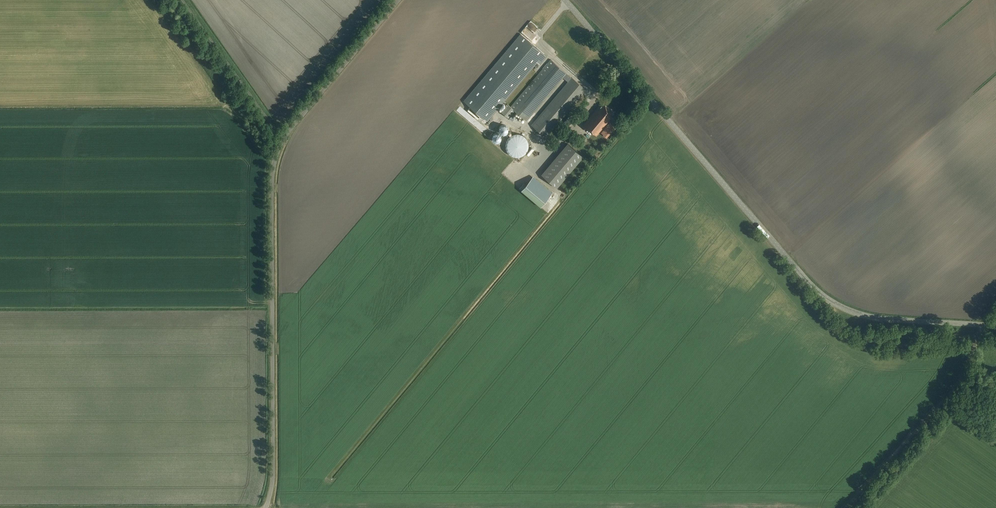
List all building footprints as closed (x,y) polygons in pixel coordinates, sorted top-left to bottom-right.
[(463,101),(487,121),(544,54),(520,33),(463,101)] [(515,110),(527,121),(564,77),(568,81),(531,125),(546,137),(587,90),(552,60),(512,108),(507,104),(500,111),(508,118),(515,110)] [(614,112),(603,103),(602,105),(601,104),(583,124),(596,136),(611,118),(613,120),(616,116),(613,114),(614,112)] [(460,109),(456,113),(483,135),(486,131),(460,109)] [(468,112),(467,114),(483,127),(486,124),(480,118),(478,120),(468,112)] [(615,126),(610,122),(602,132),(607,136),(615,126)] [(502,124),(501,125),(499,126),(498,128),(498,130),(499,132),(501,133),(503,134),(505,133),(506,132),(507,131),(508,129),(507,127),(506,125),(504,124),(502,124)] [(500,140),(500,138),(500,136),(499,134),(498,133),(496,132),(494,133),(492,134),(491,136),(491,138),(492,140),(494,141),(496,142),(498,141),(500,140)] [(517,157),(518,157),(519,157),(521,156),(522,156),(523,155),(524,155),(525,154),(526,153),(527,152),(528,150),(528,149),(529,148),(529,146),(529,145),(529,144),(529,142),(528,141),(528,140),(527,139),(526,138),(525,137),(524,136),(523,135),(522,134),(521,134),(519,134),(518,133),(517,133),(515,134),(514,134),(513,134),(511,135),(510,136),(509,137),(508,138),(507,139),(507,140),(506,141),(506,142),(506,144),(506,145),(506,146),(506,148),(506,149),(507,150),(507,152),(508,153),(509,154),(510,155),(511,155),(513,156),(514,156),(515,157),(517,157)] [(558,188),(583,157),(568,144),(541,174),(558,188)] [(521,191),(540,207),(549,197),(530,181),(521,191)]
